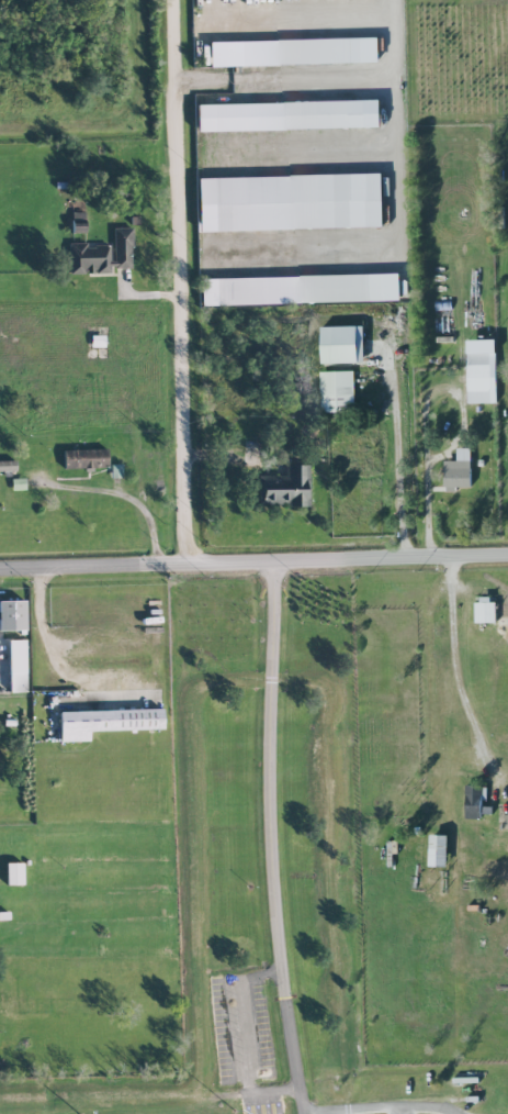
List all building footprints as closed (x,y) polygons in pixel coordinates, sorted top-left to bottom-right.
[(240,41),(240,66),(364,63),(363,38),(240,41)] [(196,104),(196,131),(381,128),(380,100),(196,104)] [(383,174),(197,178),(198,232),(384,227),(383,174)] [(69,274),(111,273),(111,268),(132,268),(131,227),(112,228),(112,245),(86,246),(86,242),(68,243),(69,274)] [(200,305),(386,301),(385,274),(200,278),(200,305)] [(363,326),(321,327),(322,364),(363,363),(363,326)] [(492,403),(492,353),(468,353),(468,403),(492,403)] [(354,372),(320,372),(320,412),(355,411),(354,372)] [(106,467),(106,449),(62,450),(63,469),(106,467)] [(472,487),(471,449),(457,449),(457,461),(444,461),(445,492),(456,491),(456,487),(472,487)] [(15,471),(15,460),(0,461),(0,471),(15,471)] [(258,475),(258,505),(308,506),(309,465),(285,465),(285,476),(258,475)] [(496,623),(496,599),(476,599),(476,623),(496,623)] [(24,630),(24,600),(0,601),(0,630),(24,630)] [(24,639),(8,640),(9,692),(26,692),(24,639)] [(60,741),(89,741),(89,731),(162,729),(161,708),(59,711),(60,741)] [(465,819),(481,819),(482,786),(466,786),(465,819)] [(447,867),(448,835),(431,835),(430,866),(447,867)] [(22,862),(6,863),(6,885),(22,884),(22,862)]
